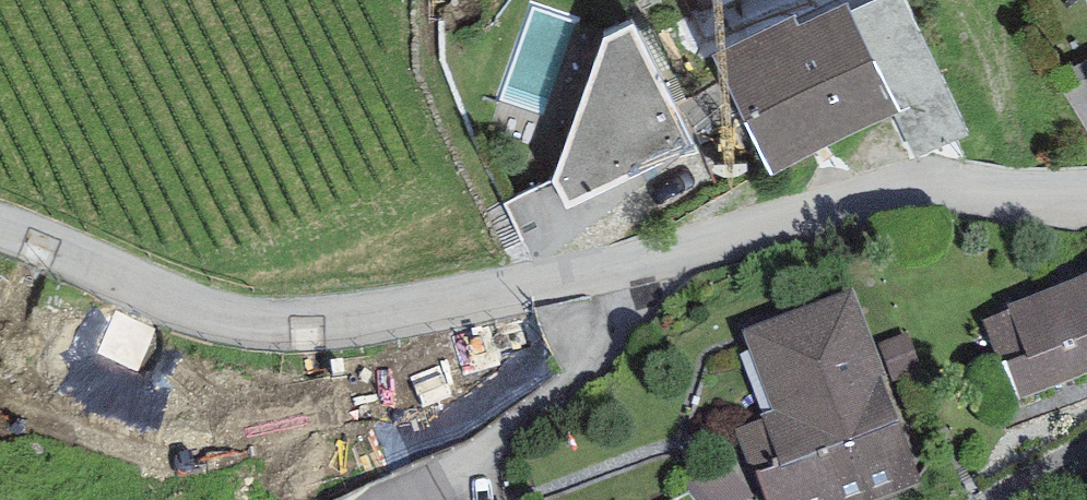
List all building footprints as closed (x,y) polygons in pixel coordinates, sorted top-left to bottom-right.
[(794,13),(712,53),(771,173),(901,110),(847,1),(800,24),(794,13)] [(697,148),(633,23),(603,36),(554,179),(567,209),(697,148)] [(1007,316),(1008,318),(984,328),(1016,410),(1086,382),(1086,285),(1007,316)] [(743,341),(772,418),(760,422),(762,427),(735,437),(751,480),(738,485),(744,499),(889,499),(920,488),(883,390),(880,383),(885,381),(873,349),(854,299),(743,341)] [(907,336),(873,349),(885,381),(880,383),(883,390),(922,375),(907,336)] [(738,485),(724,470),(687,489),(696,499),(744,499),(738,485)]
